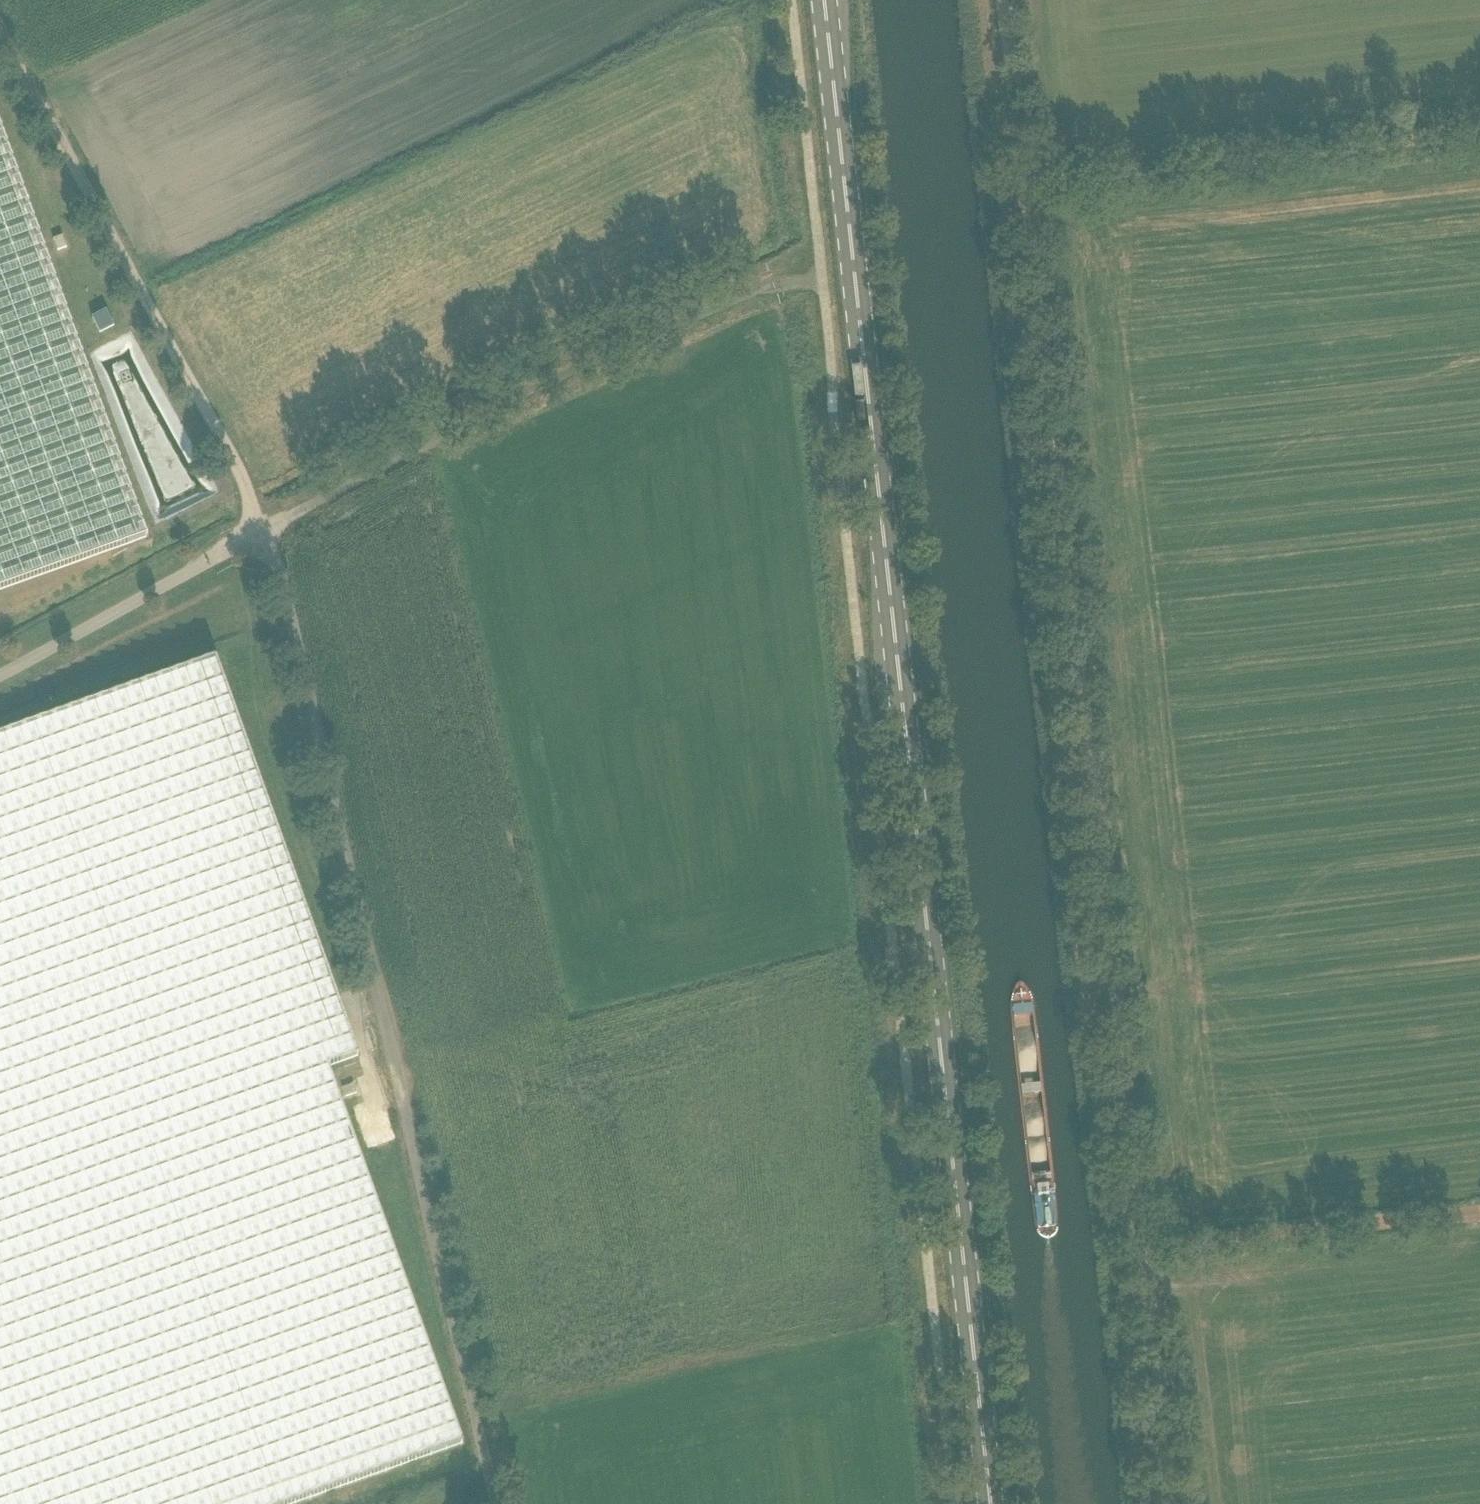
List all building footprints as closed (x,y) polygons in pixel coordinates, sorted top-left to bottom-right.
[(145,540),(0,132),(0,592),(145,540)] [(106,311),(92,317),(100,332),(114,326),(106,311)] [(214,659),(0,736),(0,1503),(293,1503),(461,1444),(333,1087),(363,1076),(214,659)]
